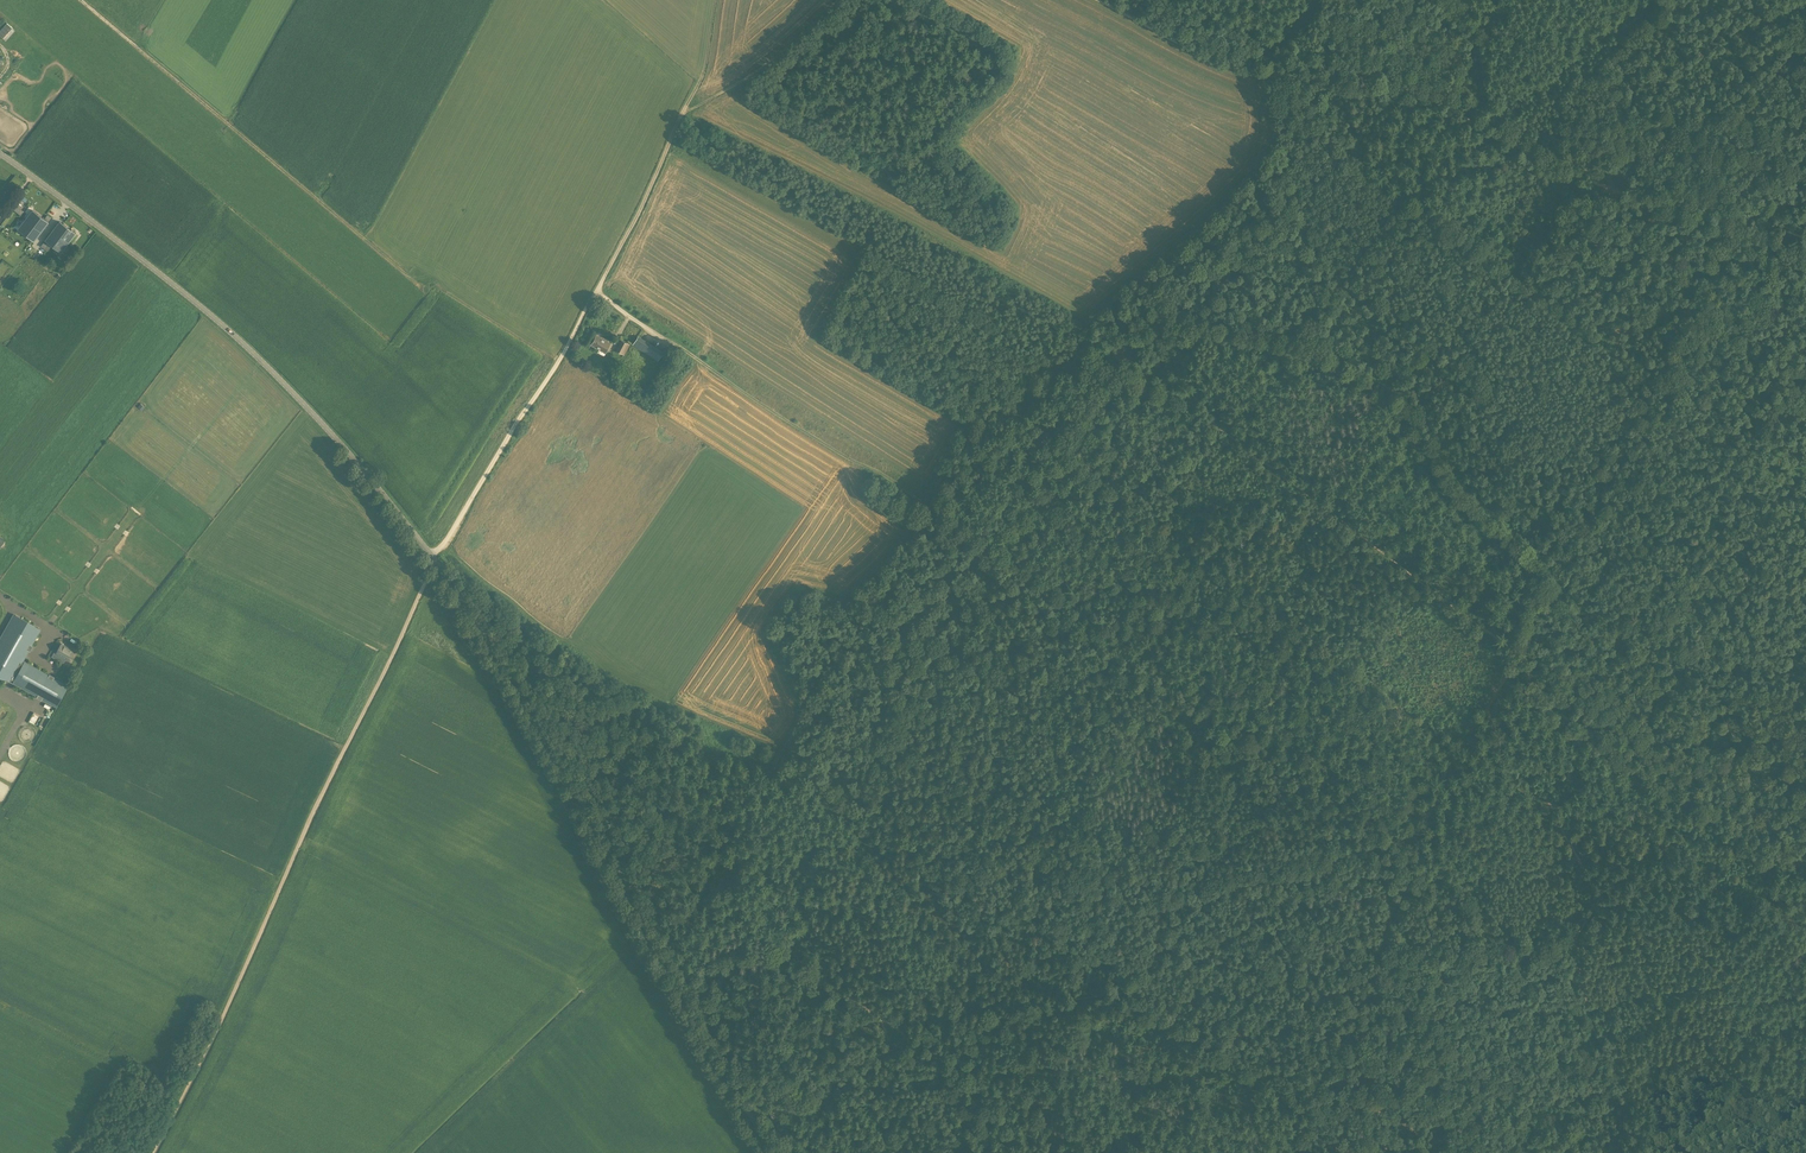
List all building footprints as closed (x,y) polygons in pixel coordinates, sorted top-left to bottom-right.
[(14,210),(21,215),(24,211),(17,206),(14,210)] [(2,223),(1,224),(4,226),(15,212),(12,210),(2,223)] [(28,221),(38,229),(41,226),(43,228),(48,221),(33,210),(28,216),(30,218),(28,221)] [(36,232),(38,229),(28,221),(26,224),(23,222),(19,228),(34,240),(39,233),(36,232)] [(68,238),(70,240),(75,233),(60,222),(55,228),(57,230),(53,235),(51,233),(46,240),(61,252),(66,245),(64,243),(68,238)] [(42,246),(47,250),(51,246),(46,242),(42,246)] [(591,344),(605,352),(610,342),(596,335),(591,344)] [(636,336),(632,344),(658,358),(662,350),(636,336)] [(621,340),(616,350),(621,352),(626,343),(621,340)] [(0,636),(0,673),(6,676),(34,626),(12,614),(0,636)] [(62,643),(57,653),(54,658),(64,663),(66,658),(69,660),(75,651),(62,643)] [(51,716),(55,709),(50,706),(46,713),(51,716)]
